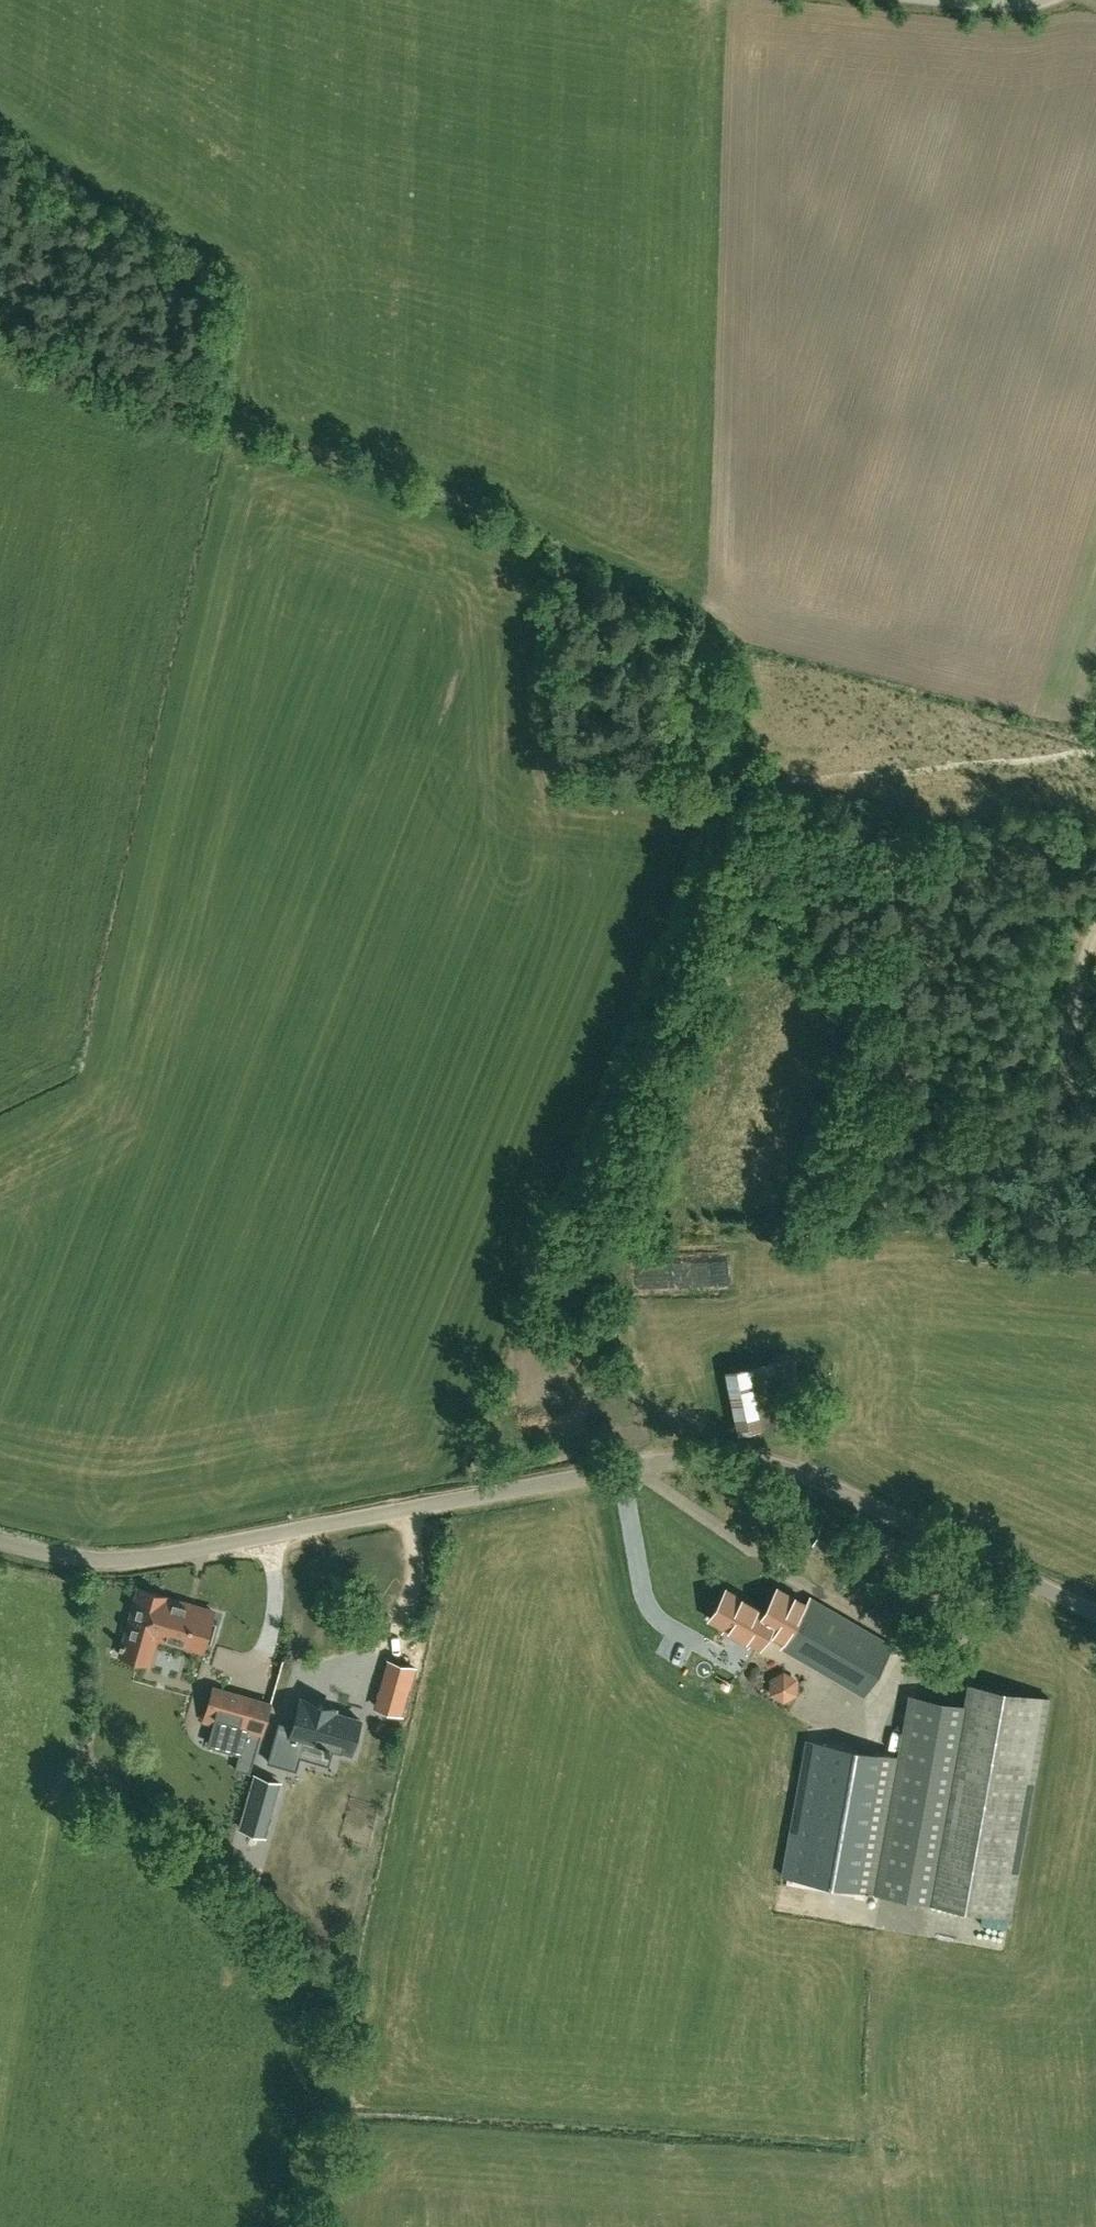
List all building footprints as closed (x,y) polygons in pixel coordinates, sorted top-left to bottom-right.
[(803,1418),(790,1357),(726,1371),(739,1431),(803,1418)] [(478,1462),(472,1459),(469,1467),(475,1469),(478,1462)] [(865,1694),(894,1644),(811,1597),(807,1604),(778,1588),(765,1611),(744,1599),(727,1628),(759,1647),(769,1630),(787,1640),(783,1647),(865,1694)] [(166,1597),(138,1589),(119,1654),(147,1663),(155,1636),(202,1650),(204,1641),(211,1643),(217,1622),(210,1620),(212,1614),(185,1606),(186,1604),(166,1598),(166,1597)] [(367,1591),(355,1593),(358,1609),(370,1607),(367,1591)] [(424,1636),(409,1632),(406,1643),(421,1647),(424,1636)] [(378,1651),(372,1686),(400,1692),(406,1657),(378,1651)] [(799,1682),(783,1674),(769,1680),(769,1697),(783,1703),(796,1698),(799,1682)] [(1052,1700),(969,1685),(967,1701),(914,1692),(903,1757),(807,1740),(782,1875),(854,1888),(905,1899),(984,1913),(1014,1918),(1052,1700)] [(241,1697),(213,1689),(201,1733),(212,1736),(209,1749),(225,1754),(240,1758),(237,1771),(251,1775),(270,1704),(241,1697)] [(366,1716),(296,1699),(290,1726),(278,1723),(266,1770),(307,1778),(312,1751),(356,1761),(366,1716)] [(264,1834),(279,1781),(255,1775),(241,1828),(264,1834)]
